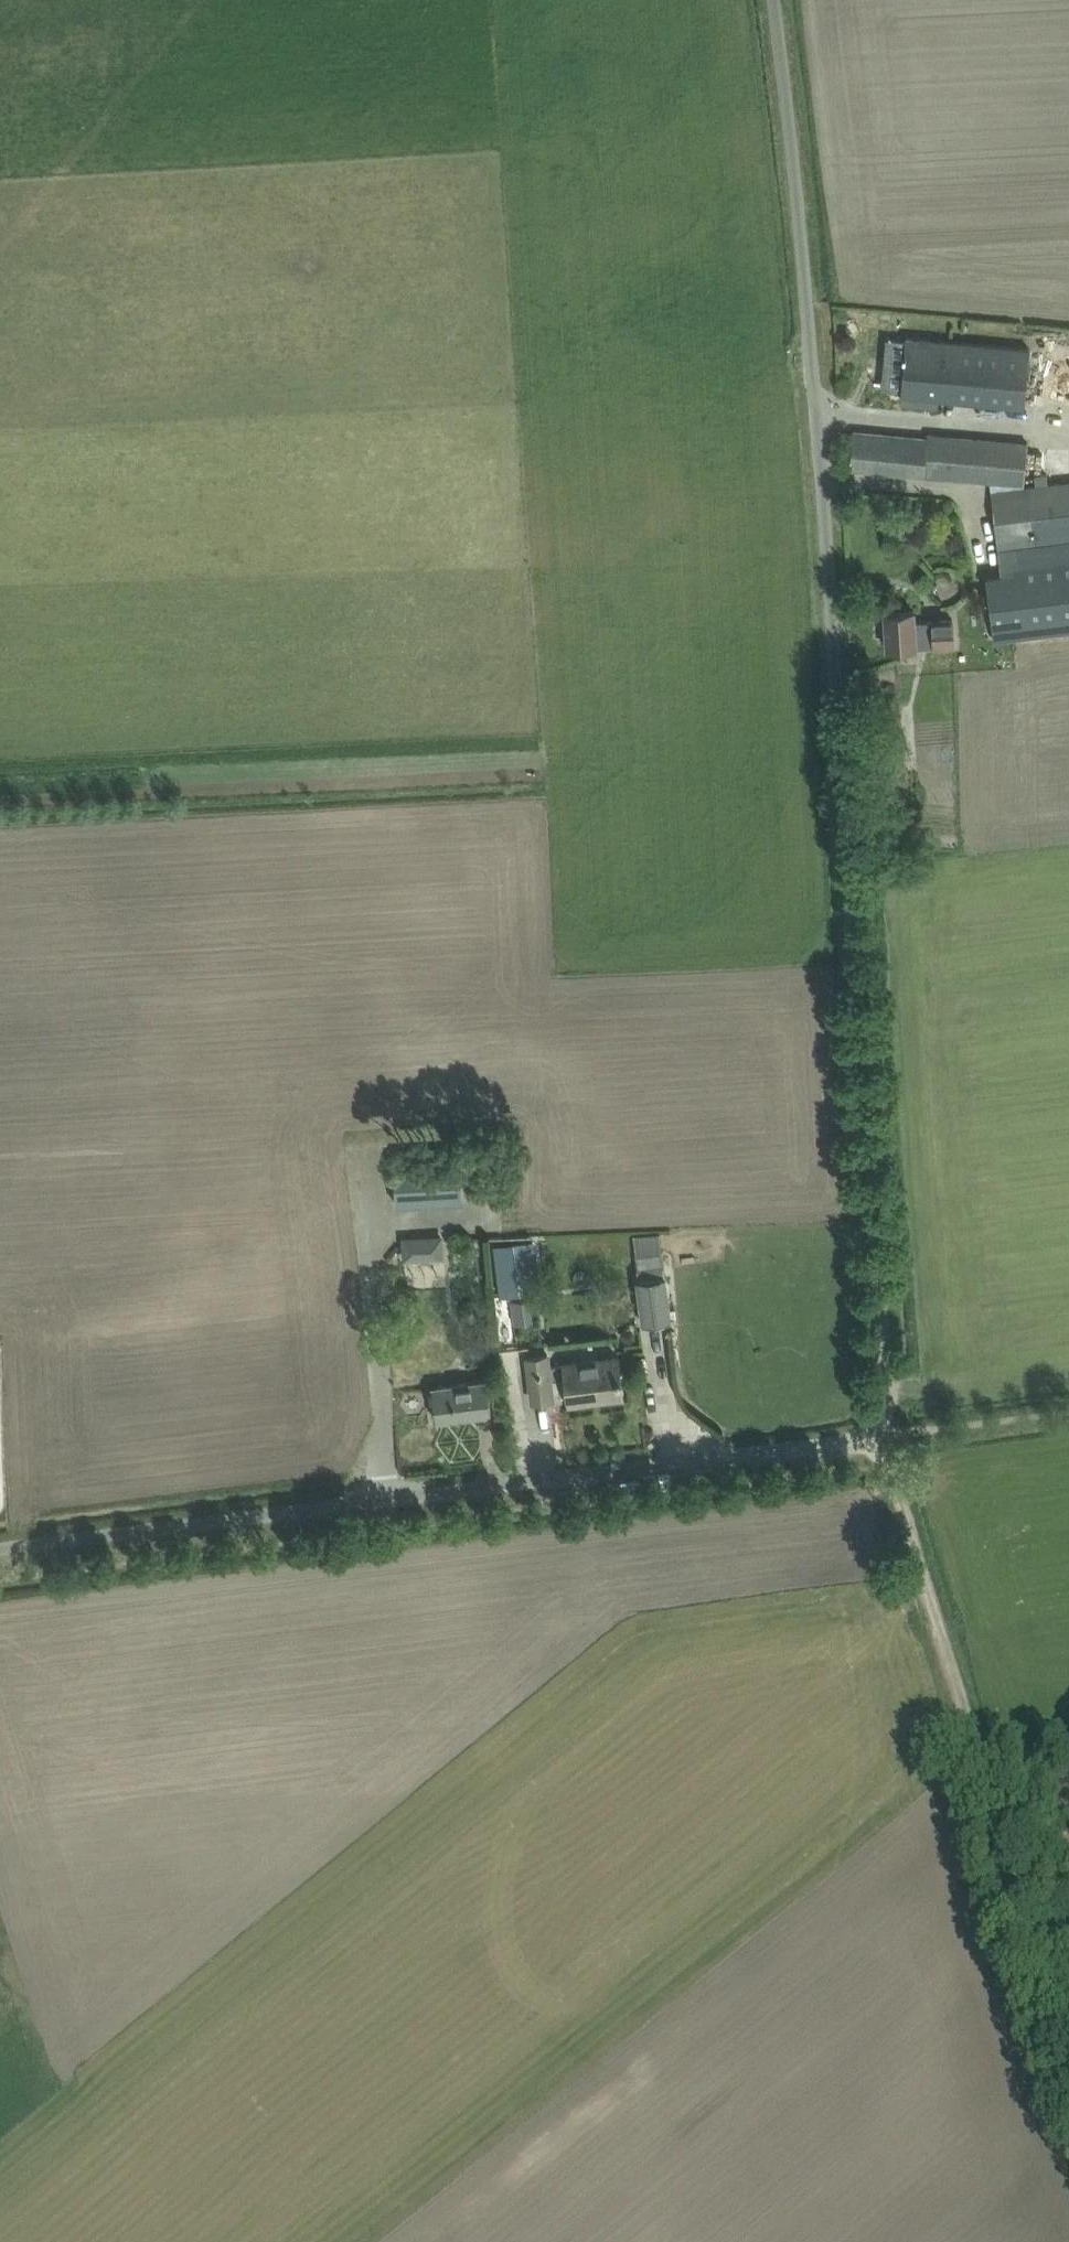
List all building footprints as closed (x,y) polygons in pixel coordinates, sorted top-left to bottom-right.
[(1029,348),(907,336),(901,393),(1023,405),(1029,348)] [(927,432),(927,437),(853,430),(850,468),(872,470),(991,484),(1002,574),(986,576),(994,640),(1016,637),(1068,631),(1068,481),(1049,484),(1047,472),(1035,474),(1036,485),(1024,486),(1028,445),(927,432)] [(913,610),(885,611),(887,648),(954,644),(953,618),(914,621),(913,610)] [(461,1155),(393,1159),(396,1203),(463,1199),(461,1155)] [(457,1248),(456,1226),(419,1228),(420,1249),(457,1248)] [(660,1232),(633,1234),(636,1254),(638,1271),(639,1277),(666,1274),(665,1268),(663,1251),(660,1232)] [(538,1290),(532,1238),(493,1243),(499,1295),(538,1290)] [(671,1319),(666,1274),(639,1277),(636,1278),(642,1322),(671,1319)] [(622,1391),(619,1369),(618,1354),(551,1362),(550,1354),(528,1357),(533,1400),(553,1398),(550,1379),(566,1377),(569,1402),(591,1399),(591,1395),(622,1391)] [(432,1386),(436,1420),(492,1412),(487,1379),(432,1386)]
